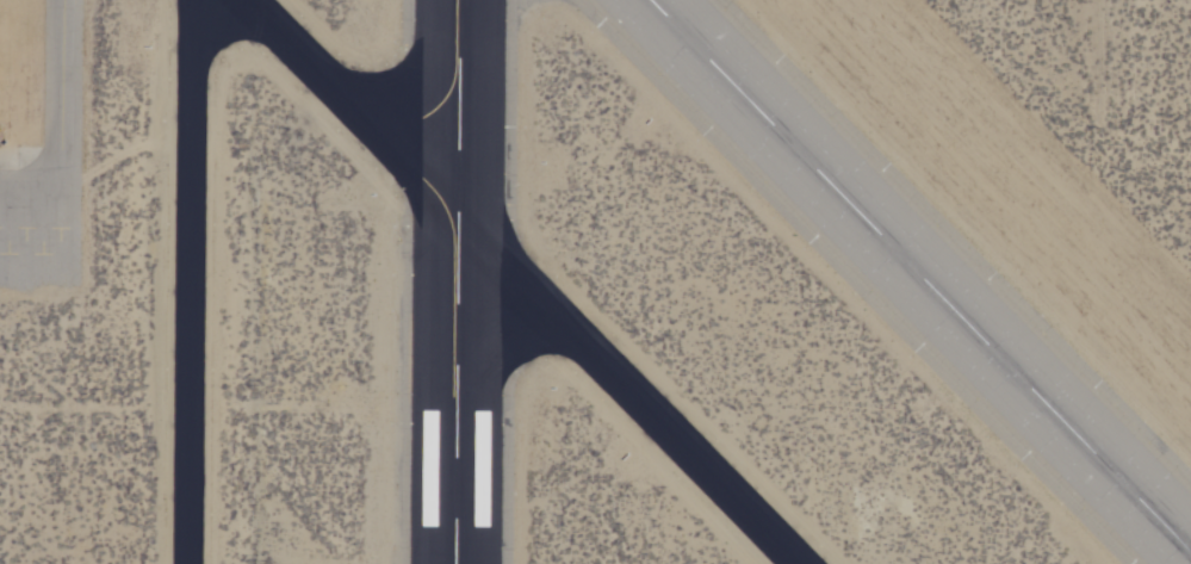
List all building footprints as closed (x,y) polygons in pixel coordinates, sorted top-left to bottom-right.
[(489,411),(471,411),(471,457),(460,457),(460,470),(472,470),(472,527),(488,527),(489,411)]
